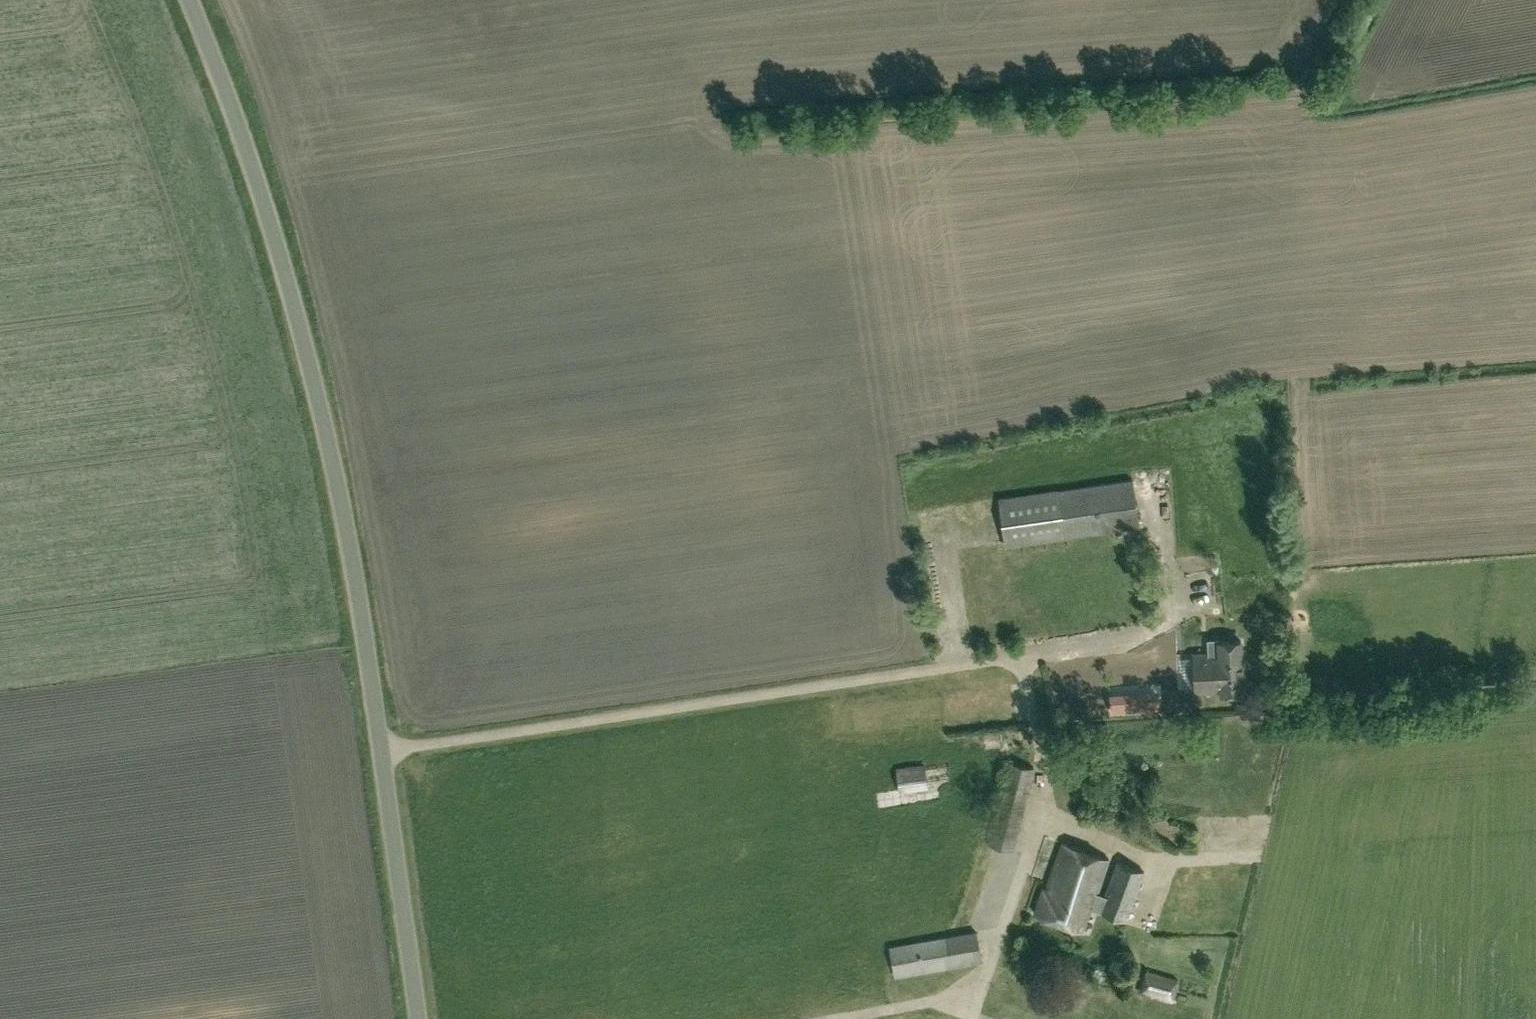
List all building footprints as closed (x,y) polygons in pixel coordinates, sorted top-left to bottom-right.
[(1006,544),(1139,525),(1133,479),(1000,498),(1006,544)] [(1246,692),(1244,640),(1222,640),(1222,629),(1187,631),(1187,647),(1212,646),(1212,652),(1198,653),(1200,692),(1221,691),(1221,693),(1246,692)] [(1013,849),(1033,767),(1009,761),(989,843),(1013,849)] [(927,785),(924,765),(896,769),(899,790),(927,785)] [(1141,871),(1117,861),(1105,894),(1096,891),(1107,857),(1060,842),(1046,889),(1042,888),(1034,913),(1082,928),(1089,906),(1122,917),(1141,871)] [(896,975),(982,959),(977,931),(891,947),(896,975)] [(1179,978),(1146,970),(1140,991),(1172,1000),(1179,978)]
